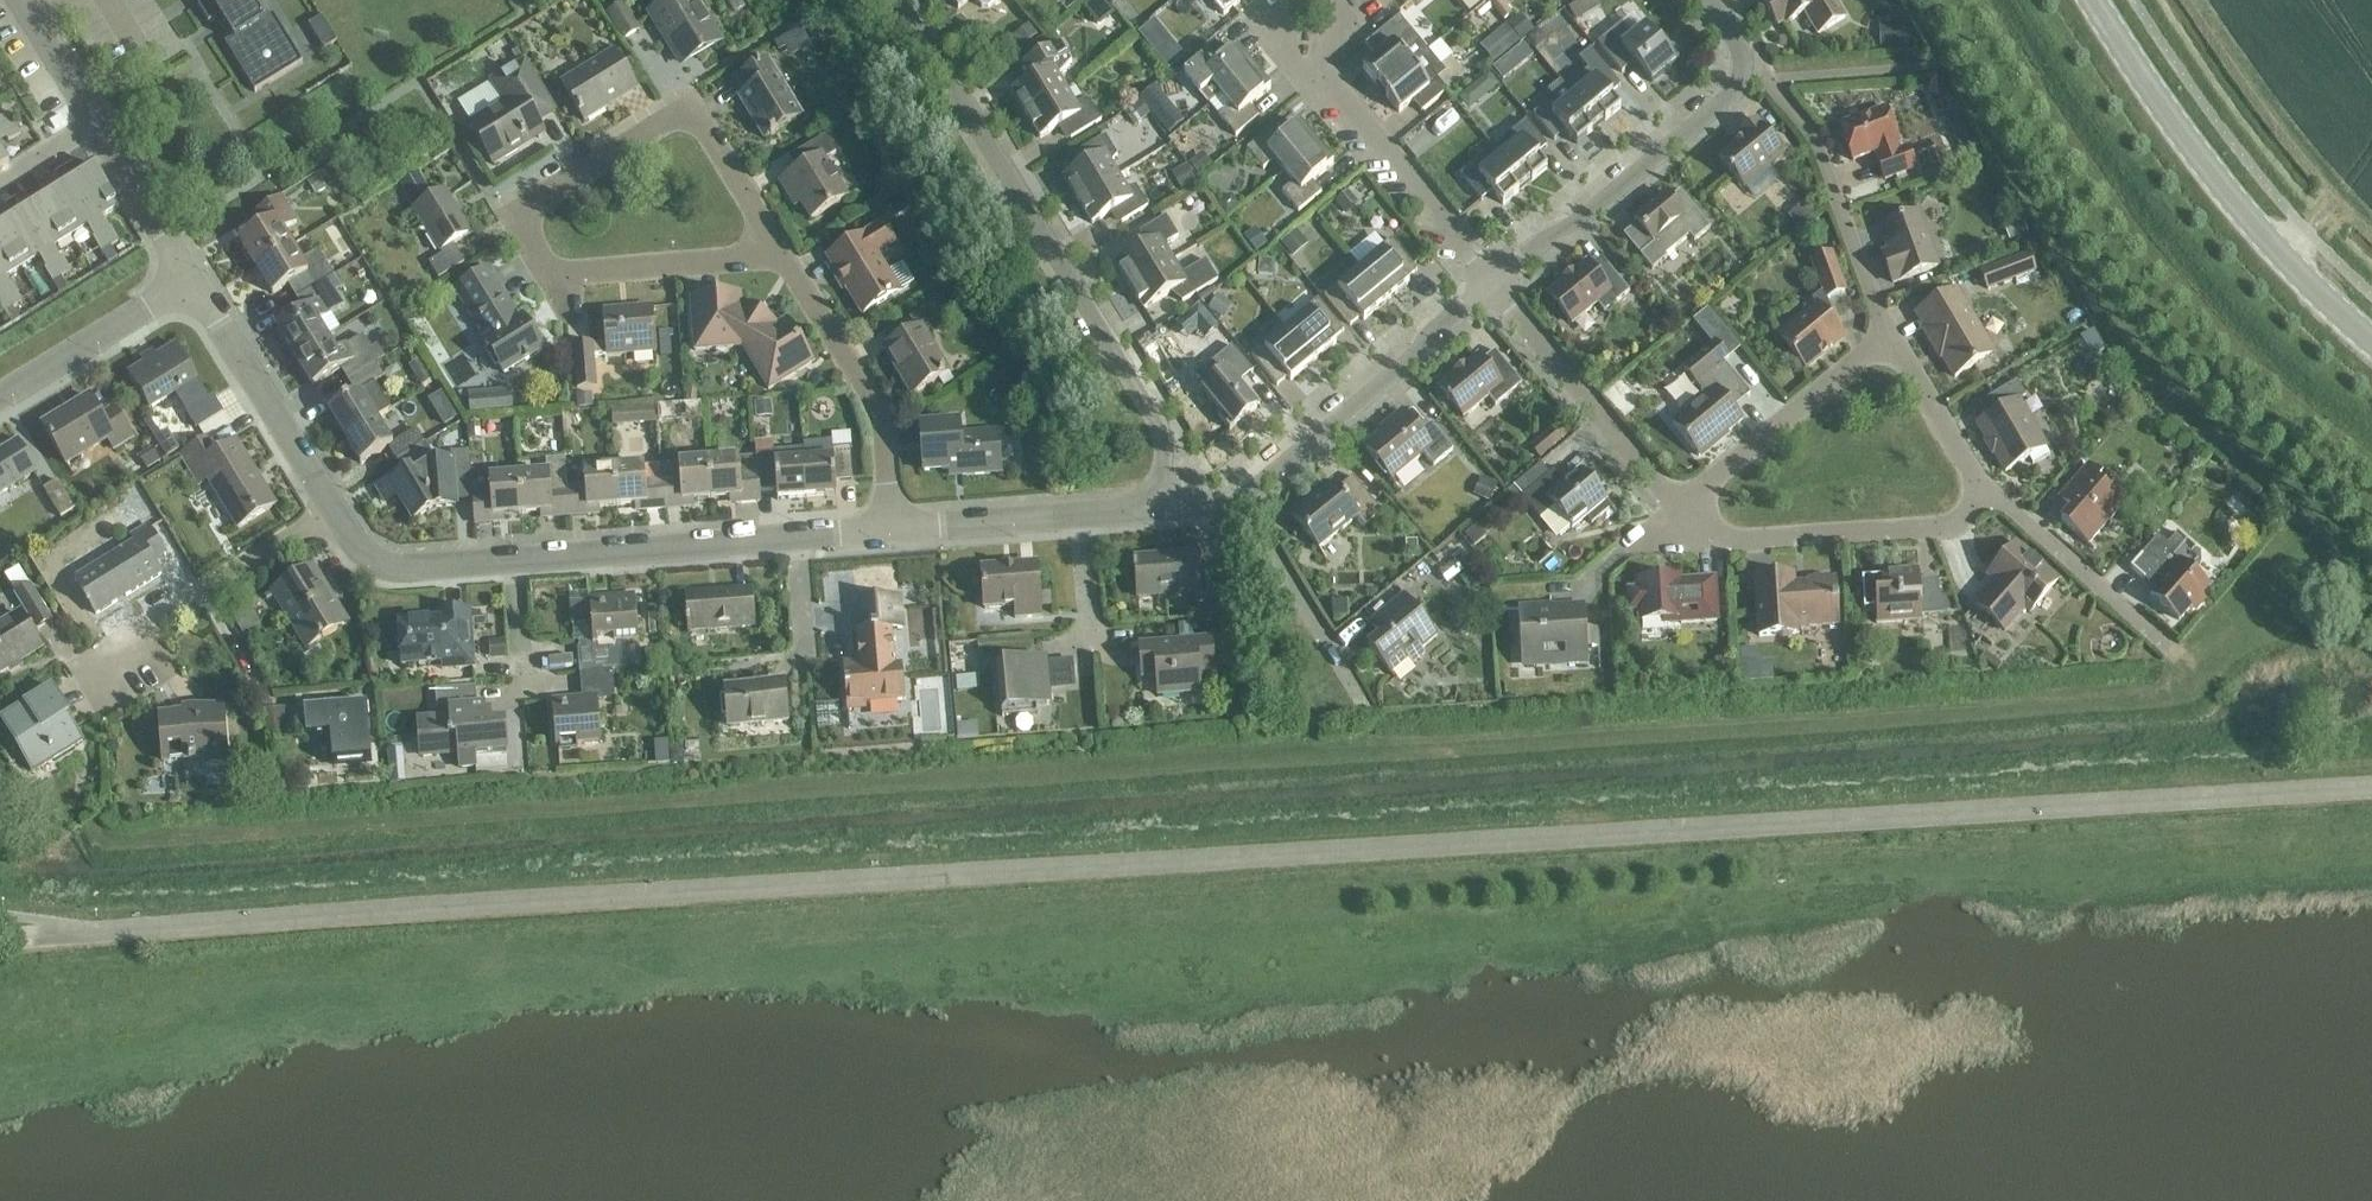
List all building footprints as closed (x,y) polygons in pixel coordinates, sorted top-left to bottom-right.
[(254,93),(302,63),(281,28),(272,33),(252,0),(204,0),(196,5),(208,24),(219,17),(241,53),(232,58),(254,93)] [(716,40),(691,0),(677,0),(651,16),(680,63),(716,40)] [(727,1),(734,12),(743,7),(739,0),(729,0),(727,1)] [(957,9),(968,0),(950,0),(957,9)] [(981,8),(988,8),(998,0),(975,0),(981,8)] [(1088,7),(1100,21),(1111,12),(1100,0),(1096,0),(1088,7)] [(1217,0),(1213,3),(1223,15),(1241,0),(1216,0),(1217,0)] [(1409,9),(1417,18),(1437,2),(1435,0),(1419,0),(1409,9)] [(1481,1),(1481,0),(1459,0),(1469,11),(1481,1)] [(1489,4),(1505,23),(1513,17),(1500,0),(1495,0),(1489,4)] [(1567,9),(1575,22),(1600,6),(1597,0),(1582,0),(1567,9)] [(1785,24),(1802,13),(1815,35),(1843,19),(1832,0),(1821,0),(1817,2),(1816,0),(1762,0),(1777,25),(1783,21),(1785,24)] [(622,2),(605,13),(621,40),(639,29),(622,2)] [(1520,16),(1508,26),(1521,41),(1533,32),(1520,16)] [(1410,66),(1427,51),(1399,17),(1365,45),(1375,58),(1362,69),(1375,85),(1377,84),(1381,90),(1410,66)] [(1886,26),(1881,26),(1881,49),(1886,49),(1886,53),(1906,52),(1905,22),(1886,22),(1886,26)] [(1661,47),(1644,27),(1632,37),(1621,23),(1597,43),(1621,73),(1634,62),(1651,83),(1678,60),(1664,44),(1661,47)] [(325,24),(312,33),(323,50),(336,42),(325,24)] [(1506,24),(1491,37),(1505,53),(1520,41),(1506,24)] [(1028,26),(1014,38),(1023,48),(1037,37),(1028,26)] [(1538,32),(1528,41),(1537,51),(1547,42),(1538,32)] [(792,53),(811,46),(806,35),(788,42),(792,53)] [(1441,39),(1429,50),(1445,68),(1457,57),(1441,39)] [(1171,41),(1154,54),(1167,70),(1184,57),(1171,41)] [(1058,77),(1071,62),(1060,44),(1026,65),(1033,78),(1011,91),(1025,114),(1066,90),(1058,77)] [(1206,54),(1183,73),(1209,105),(1221,95),(1253,69),(1236,48),(1215,65),(1206,54)] [(1587,70),(1577,78),(1565,88),(1596,125),(1603,119),(1604,121),(1619,108),(1609,95),(1620,86),(1589,49),(1578,59),(1587,70)] [(1410,66),(1381,90),(1386,95),(1385,96),(1398,112),(1412,101),(1421,112),(1446,91),(1437,80),(1446,73),(1439,66),(1427,51),(1410,66)] [(617,94),(632,85),(618,61),(616,58),(614,56),(613,53),(560,85),(582,122),(605,108),(603,106),(619,97),(617,94)] [(1503,81),(1518,69),(1508,57),(1493,69),(1503,81)] [(762,139),(801,116),(767,61),(736,80),(744,95),(738,99),(762,139)] [(523,62),(489,83),(457,102),(470,124),(468,126),(492,166),(543,135),(535,122),(553,112),(523,62)] [(1253,69),(1221,95),(1230,106),(1218,116),(1235,136),(1258,117),(1249,106),(1270,89),(1253,69)] [(1488,73),(1476,83),(1481,90),(1492,91),(1499,85),(1488,73)] [(1548,90),(1554,97),(1532,115),(1554,140),(1565,131),(1576,144),(1591,132),(1590,130),(1596,125),(1565,88),(1560,81),(1548,90)] [(1154,86),(1139,98),(1152,113),(1166,100),(1154,86)] [(1073,103),(1066,90),(1025,114),(1039,138),(1062,124),(1070,139),(1101,120),(1088,99),(1073,103)] [(1115,100),(1109,105),(1110,113),(1117,116),(1124,111),(1123,103),(1115,100)] [(1138,102),(1123,115),(1135,128),(1150,116),(1138,102)] [(1442,134),(1461,118),(1454,109),(1434,125),(1442,134)] [(1876,159),(1884,180),(1915,168),(1907,148),(1898,151),(1896,144),(1898,144),(1885,109),(1839,126),(1852,161),(1874,152),(1877,159),(1876,159)] [(0,119),(0,131),(1,132),(13,125),(7,114),(0,119)] [(851,114),(842,120),(849,132),(858,126),(860,125),(853,114),(851,114)] [(1755,120),(1739,133),(1742,138),(1718,158),(1742,187),(1783,154),(1755,120)] [(1492,148),(1523,185),(1530,180),(1531,181),(1546,169),(1535,155),(1546,146),(1525,121),(1492,148)] [(1283,171),(1316,144),(1299,124),(1278,141),(1269,130),(1246,149),(1262,169),(1274,160),(1283,171)] [(13,125),(1,132),(5,139),(7,143),(20,135),(13,125)] [(1077,200),(1118,176),(1110,163),(1116,155),(1104,135),(1078,151),(1085,163),(1063,177),(1077,200)] [(1966,135),(1956,139),(1962,154),(1978,148),(1975,139),(1968,142),(1966,135)] [(822,163),(835,155),(824,137),(794,156),(801,169),(780,182),(789,196),(794,193),(811,220),(845,200),(822,163)] [(1316,144),(1283,171),(1293,182),(1281,192),(1298,212),(1321,193),(1312,182),(1332,165),(1316,144)] [(8,162),(0,148),(0,167),(8,162)] [(1523,185),(1492,148),(1459,175),(1480,201),(1491,192),(1502,205),(1518,192),(1516,191),(1523,185)] [(1202,155),(1189,165),(1199,177),(1211,167),(1202,155)] [(71,167),(63,172),(94,223),(101,219),(119,208),(93,166),(77,176),(71,167)] [(1186,168),(1172,176),(1181,193),(1196,185),(1186,168)] [(59,187),(44,197),(70,239),(88,227),(94,223),(63,172),(53,178),(59,187)] [(416,175),(400,186),(411,203),(427,193),(416,175)] [(318,176),(309,181),(317,193),(325,188),(318,176)] [(1126,189),(1118,176),(1077,200),(1091,224),(1114,210),(1121,222),(1147,207),(1135,187),(1126,189)] [(451,244),(469,233),(443,191),(411,211),(437,253),(439,252),(441,256),(427,264),(437,279),(463,263),(451,244)] [(1709,228),(1679,191),(1669,200),(1664,194),(1633,220),(1653,244),(1639,255),(1651,270),(1666,257),(1665,256),(1689,236),(1693,241),(1709,228)] [(1348,193),(1335,203),(1344,215),(1358,205),(1348,193)] [(1231,196),(1218,207),(1226,218),(1239,207),(1231,196)] [(23,197),(14,203),(45,254),(52,250),(70,239),(44,197),(28,206),(23,197)] [(256,269),(291,247),(281,232),(295,224),(280,198),(252,215),(261,229),(240,242),(256,269)] [(903,199),(888,208),(894,218),(909,209),(903,199)] [(0,224),(0,235),(21,269),(39,258),(45,254),(14,203),(4,208),(10,218),(0,224)] [(1807,203),(1789,218),(1797,229),(1816,214),(1807,203)] [(1886,265),(1892,283),(1937,266),(1917,213),(1880,227),(1893,262),(1886,265)] [(1128,287),(1172,260),(1166,249),(1166,244),(1177,237),(1165,216),(1139,232),(1146,244),(1115,263),(1121,273),(1120,274),(1128,287)] [(2021,218),(2003,226),(2010,244),(2028,235),(2021,218)] [(883,224),(827,258),(861,315),(898,293),(914,283),(903,265),(887,274),(875,254),(894,243),(883,224)] [(1254,230),(1243,239),(1256,255),(1267,246),(1254,230)] [(106,233),(102,236),(109,247),(117,242),(110,231),(108,232),(106,233)] [(1296,232),(1280,245),(1292,260),(1308,247),(1296,232)] [(3,280),(21,269),(0,235),(0,282),(3,280)] [(95,240),(93,241),(100,253),(109,247),(102,236),(96,239),(95,240)] [(1360,270),(1386,301),(1409,283),(1406,279),(1416,270),(1390,239),(1378,248),(1368,257),(1371,261),(1360,270)] [(107,265),(116,259),(109,247),(100,253),(107,265)] [(291,247),(256,269),(272,295),(294,282),(303,295),(333,277),(318,252),(300,262),(291,247)] [(352,247),(340,254),(347,265),(359,258),(352,247)] [(2009,257),(1997,262),(2004,280),(2016,276),(2035,269),(2028,250),(2009,257)] [(1778,337),(1804,368),(1843,336),(1825,315),(1830,310),(1826,299),(1844,292),(1830,254),(1812,261),(1823,290),(1811,300),(1815,305),(1778,337)] [(1596,304),(1603,313),(1629,292),(1601,259),(1590,268),(1585,262),(1573,272),(1572,271),(1562,279),(1563,280),(1547,294),(1572,324),(1596,304)] [(58,263),(53,266),(60,278),(69,272),(62,260),(60,262),(58,263)] [(1172,260),(1128,287),(1136,300),(1137,299),(1143,309),(1174,290),(1181,302),(1217,280),(1205,260),(1184,273),(1179,270),(1172,260)] [(1259,262),(1258,277),(1274,279),(1275,264),(1259,262)] [(47,270),(44,272),(51,283),(60,278),(53,266),(49,269),(47,270)] [(502,375),(540,352),(520,319),(512,324),(497,299),(503,295),(488,270),(454,290),(485,340),(482,342),(502,375)] [(1386,301),(1360,270),(1338,288),(1335,284),(1323,294),(1350,325),(1360,317),(1363,320),(1386,301)] [(311,308),(277,328),(294,357),(326,338),(338,330),(329,315),(344,306),(335,292),(341,289),(333,277),(303,295),(311,308)] [(414,283),(399,291),(404,300),(419,292),(414,283)] [(1936,346),(1954,377),(1975,365),(1973,362),(1991,352),(1954,290),(1918,312),(1928,329),(1924,331),(1934,347),(1936,346)] [(10,293),(4,296),(11,308),(21,302),(14,291),(11,292),(10,293)] [(3,313),(11,308),(4,296),(0,299),(0,309),(3,313)] [(767,391),(811,364),(785,322),(776,327),(741,306),(740,297),(690,301),(694,351),(741,347),(767,391)] [(1217,298),(1208,311),(1224,321),(1232,307),(1217,298)] [(1308,312),(1286,330),(1312,362),(1335,343),(1332,339),(1343,331),(1317,299),(1305,309),(1308,312)] [(916,331),(920,329),(945,314),(938,302),(908,320),(916,331)] [(592,357),(654,352),(651,309),(602,313),(605,343),(572,346),(575,389),(594,387),(592,357)] [(1199,309),(1180,324),(1193,339),(1211,324),(1199,309)] [(1707,310),(1692,322),(1707,340),(1722,328),(1707,310)] [(1653,319),(1650,334),(1665,337),(1667,322),(1653,319)] [(947,373),(920,329),(916,331),(883,351),(911,396),(947,373)] [(1312,362),(1286,330),(1265,348),(1262,344),(1250,354),(1276,386),(1287,377),(1290,380),(1312,362)] [(2093,331),(2080,338),(2089,353),(2102,345),(2093,331)] [(326,338),(294,357),(312,386),(346,365),(354,377),(374,364),(383,358),(376,346),(370,349),(362,336),(335,353),(326,338)] [(1715,342),(1683,369),(1701,390),(1700,401),(1671,424),(1698,456),(1742,420),(1733,408),(1749,394),(1722,362),(1727,357),(1715,342)] [(210,396),(207,398),(176,346),(127,376),(148,410),(177,392),(189,411),(185,414),(194,429),(220,413),(210,396)] [(1215,380),(1202,390),(1219,411),(1215,414),(1229,430),(1256,408),(1237,384),(1252,371),(1231,346),(1205,368),(1215,380)] [(1521,384),(1494,351),(1481,361),(1477,355),(1464,366),(1463,364),(1453,372),(1455,374),(1438,387),(1463,417),(1487,397),(1494,406),(1521,384)] [(1991,352),(1973,362),(1975,365),(1982,377),(2000,366),(1991,352)] [(374,364),(354,377),(346,381),(355,395),(327,412),(343,438),(374,419),(387,411),(371,385),(383,378),(374,364)] [(425,370),(415,376),(422,387),(432,381),(425,370)] [(1987,417),(1977,423),(2005,471),(2028,458),(2032,465),(2048,456),(2044,449),(2045,448),(2018,401),(2025,396),(2016,381),(1979,403),(1987,417)] [(508,390),(467,394),(469,412),(510,408),(508,390)] [(686,391),(684,403),(695,404),(696,393),(686,391)] [(591,396),(575,397),(577,412),(592,411),(591,396)] [(60,416),(42,427),(64,465),(106,440),(113,451),(132,439),(113,409),(100,417),(89,399),(77,406),(79,409),(62,419),(60,416)] [(770,403),(755,405),(756,421),(771,420),(770,403)] [(448,405),(435,413),(443,426),(456,418),(448,405)] [(625,408),(611,409),(612,425),(627,423),(625,408)] [(1418,433),(1401,412),(1386,424),(1389,427),(1364,447),(1391,480),(1423,454),(1433,466),(1452,450),(1430,423),(1418,433)] [(343,438),(360,464),(387,448),(391,445),(390,445),(374,419),(343,438)] [(147,422),(143,425),(153,441),(165,460),(177,452),(165,433),(158,438),(147,422)] [(478,422),(468,423),(469,439),(479,438),(478,422)] [(960,477),(1000,474),(996,433),(959,437),(957,422),(919,426),(923,474),(959,471),(960,477)] [(1559,425),(1541,440),(1550,452),(1569,436),(1559,425)] [(438,435),(443,445),(462,437),(457,427),(438,435)] [(391,445),(387,448),(395,461),(423,444),(414,430),(390,445),(391,445)] [(237,529),(274,506),(234,442),(214,454),(204,438),(179,454),(198,486),(207,480),(237,529)] [(35,473),(16,442),(0,451),(0,494),(35,473)] [(849,448),(831,449),(830,444),(802,446),(802,451),(806,499),(835,497),(834,482),(852,481),(849,448)] [(150,451),(137,459),(145,473),(159,464),(150,451)] [(802,451),(772,454),(755,455),(755,458),(757,488),(775,487),(776,501),(806,499),(802,451)] [(389,482),(412,520),(433,509),(454,507),(454,503),(472,501),(470,471),(468,452),(449,453),(450,462),(430,463),(427,459),(389,482)] [(755,458),(707,462),(710,500),(733,499),(733,505),(758,503),(757,488),(755,458)] [(567,489),(566,473),(565,460),(545,462),(545,474),(518,476),(521,515),(544,513),(544,519),(569,518),(567,489)] [(678,466),(660,467),(664,510),(688,508),(688,502),(710,500),(707,462),(678,464),(678,466)] [(2073,505),(2060,520),(2088,544),(2127,499),(2112,486),(2108,491),(2097,480),(2100,476),(2088,465),(2061,494),(2073,505)] [(641,467),(613,469),(616,508),(638,506),(639,512),(664,510),(660,467),(641,468),(641,467)] [(1538,467),(1513,487),(1522,497),(1540,519),(1544,516),(1559,535),(1570,527),(1571,529),(1585,517),(1591,524),(1611,508),(1581,471),(1564,485),(1553,471),(1547,477),(1538,467)] [(567,489),(569,518),(593,516),(592,509),(616,508),(613,469),(584,471),(585,488),(567,489)] [(521,515),(518,476),(490,479),(489,470),(470,471),(472,501),(474,525),(499,523),(498,517),(521,515)] [(1381,512),(1352,477),(1337,489),(1333,483),(1309,503),(1307,501),(1290,515),(1318,549),(1355,518),(1363,527),(1381,512)] [(1481,479),(1474,497),(1490,503),(1498,486),(1481,479)] [(74,510),(57,482),(43,490),(60,518),(74,510)] [(142,497),(128,506),(138,522),(152,512),(142,497)] [(152,562),(165,555),(147,525),(129,536),(133,542),(72,579),(94,615),(160,575),(152,562)] [(1477,527),(1465,537),(1474,549),(1486,539),(1477,527)] [(2200,564),(2200,554),(2195,550),(2196,549),(2177,533),(2167,544),(2157,536),(2129,568),(2143,580),(2146,577),(2157,587),(2149,595),(2178,620),(2189,607),(2192,609),(2197,609),(2202,603),(2202,598),(2200,596),(2207,587),(2192,574),(2200,564)] [(1417,542),(1406,543),(1406,559),(1418,559),(1417,542)] [(1974,604),(2004,631),(2024,608),(2029,612),(2057,581),(2040,566),(2039,567),(2029,559),(2030,557),(2015,544),(1988,575),(1995,581),(1974,604)] [(1194,605),(1216,603),(1214,570),(1198,572),(1196,554),(1134,559),(1137,598),(1192,593),(1194,605)] [(1453,560),(1437,573),(1446,584),(1462,572),(1453,560)] [(1012,619),(1038,617),(1034,566),(980,570),(983,610),(1012,607),(1012,619)] [(305,648),(322,638),(341,626),(325,599),(329,596),(311,567),(271,592),(305,648)] [(1875,609),(1876,623),(1902,622),(1902,618),(1947,615),(1934,579),(1919,580),(1918,570),(1892,572),(1892,576),(1861,578),(1863,610),(1875,609)] [(1467,575),(1459,581),(1467,590),(1475,583),(1467,575)] [(1680,623),(1716,621),(1714,579),(1679,581),(1679,577),(1636,580),(1637,589),(1627,590),(1629,610),(1638,610),(1639,621),(1680,618),(1680,623)] [(1758,635),(1758,636),(1778,635),(1782,639),(1788,638),(1792,634),(1796,634),(1796,632),(1795,632),(1795,627),(1836,624),(1834,581),(1830,582),(1827,579),(1815,580),(1812,583),(1809,583),(1809,586),(1792,587),(1792,579),(1792,577),(1755,580),(1755,581),(1759,635),(1758,635)] [(35,628),(48,620),(28,587),(15,595),(35,628)] [(749,589),(684,595),(686,619),(685,619),(685,623),(686,623),(687,633),(753,627),(749,589)] [(1367,645),(1390,674),(1408,660),(1411,663),(1423,653),(1420,649),(1436,636),(1402,595),(1372,620),(1382,633),(1367,645)] [(845,707),(902,702),(899,666),(891,667),(888,631),(900,630),(897,597),(858,601),(860,631),(855,632),(857,662),(842,663),(845,707)] [(591,641),(577,642),(580,674),(610,671),(610,666),(624,665),(622,643),(637,642),(633,599),(588,602),(591,641)] [(1517,608),(1520,662),(1587,659),(1586,648),(1599,648),(1597,628),(1585,629),(1584,608),(1551,610),(1551,606),(1517,608)] [(248,609),(231,619),(241,636),(259,626),(248,609)] [(453,669),(471,668),(467,611),(448,613),(448,620),(397,624),(400,667),(453,663),(453,669)] [(39,649),(18,615),(0,626),(0,672),(39,649)] [(1190,626),(1176,627),(1177,645),(1192,644),(1190,626)] [(1197,674),(1211,673),(1208,642),(1192,644),(1177,645),(1138,648),(1140,679),(1155,678),(1156,698),(1198,694),(1197,674)] [(503,643),(488,644),(489,660),(504,659),(503,643)] [(315,645),(300,655),(306,665),(321,654),(315,645)] [(1756,673),(1758,647),(1743,646),(1742,672),(1756,673)] [(1986,651),(1981,656),(1996,669),(2001,664),(1986,651)] [(1047,707),(1043,661),(995,666),(999,711),(1047,707)] [(1730,663),(1717,663),(1718,679),(1731,678),(1730,663)] [(610,671),(580,674),(582,701),(550,704),(554,747),(599,744),(596,702),(613,701),(610,671)] [(978,678),(952,680),(953,695),(979,692),(978,678)] [(726,727),(785,722),(782,684),(723,689),(726,727)] [(372,685),(363,686),(364,694),(373,693),(372,685)] [(428,721),(418,722),(421,757),(431,756),(457,754),(457,756),(458,767),(474,766),(473,754),(492,753),(492,754),(507,753),(505,721),(488,722),(487,715),(476,716),(473,687),(433,691),(435,709),(446,708),(447,719),(428,721)] [(80,742),(65,717),(67,716),(50,688),(0,719),(32,771),(80,742)] [(837,702),(814,704),(816,729),(839,727),(837,702)] [(305,737),(322,736),(328,735),(331,765),(369,762),(365,705),(303,710),(305,737)] [(223,754),(225,754),(221,707),(200,708),(200,713),(158,716),(161,761),(204,758),(204,767),(224,766),(223,754)] [(283,712),(263,714),(265,737),(285,735),(283,712)] [(976,722),(954,724),(956,739),(978,737),(976,722)] [(667,739),(652,740),(654,763),(663,762),(669,762),(667,739)] [(402,749),(387,750),(388,767),(403,766),(402,749)] [(677,749),(670,749),(671,762),(683,761),(682,754),(677,749)]
